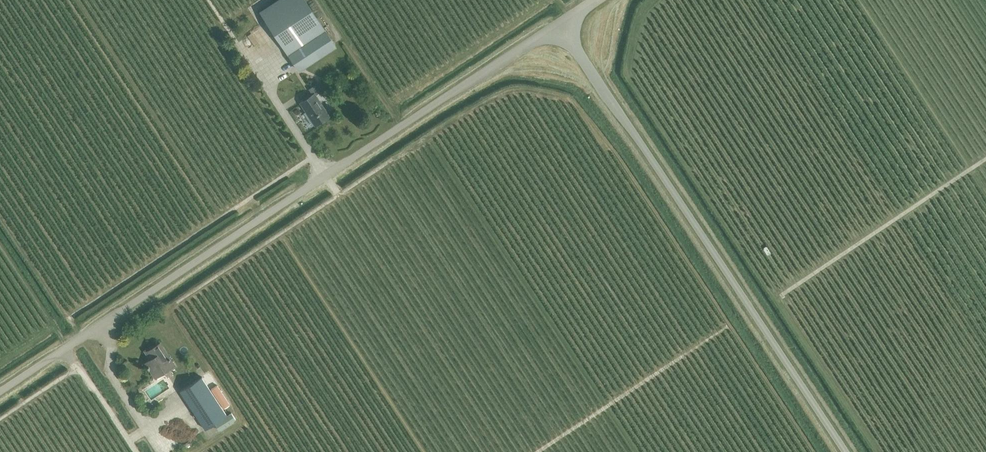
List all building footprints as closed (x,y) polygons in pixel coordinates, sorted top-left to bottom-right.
[(268,23),(303,0),(274,0),(259,10),(268,23)] [(325,31),(305,0),(303,0),(268,23),(289,55),(325,31)] [(325,31),(289,55),(299,70),(335,46),(325,31)] [(315,95),(326,88),(321,81),(308,89),(312,95),(300,103),(315,125),(329,116),(315,95)] [(174,365),(160,343),(152,348),(151,346),(144,351),(150,360),(145,363),(155,377),(174,365)] [(205,429),(226,415),(201,377),(180,391),(205,429)] [(150,422),(145,429),(152,433),(156,426),(150,422)] [(159,432),(151,434),(153,446),(161,445),(159,432)]
